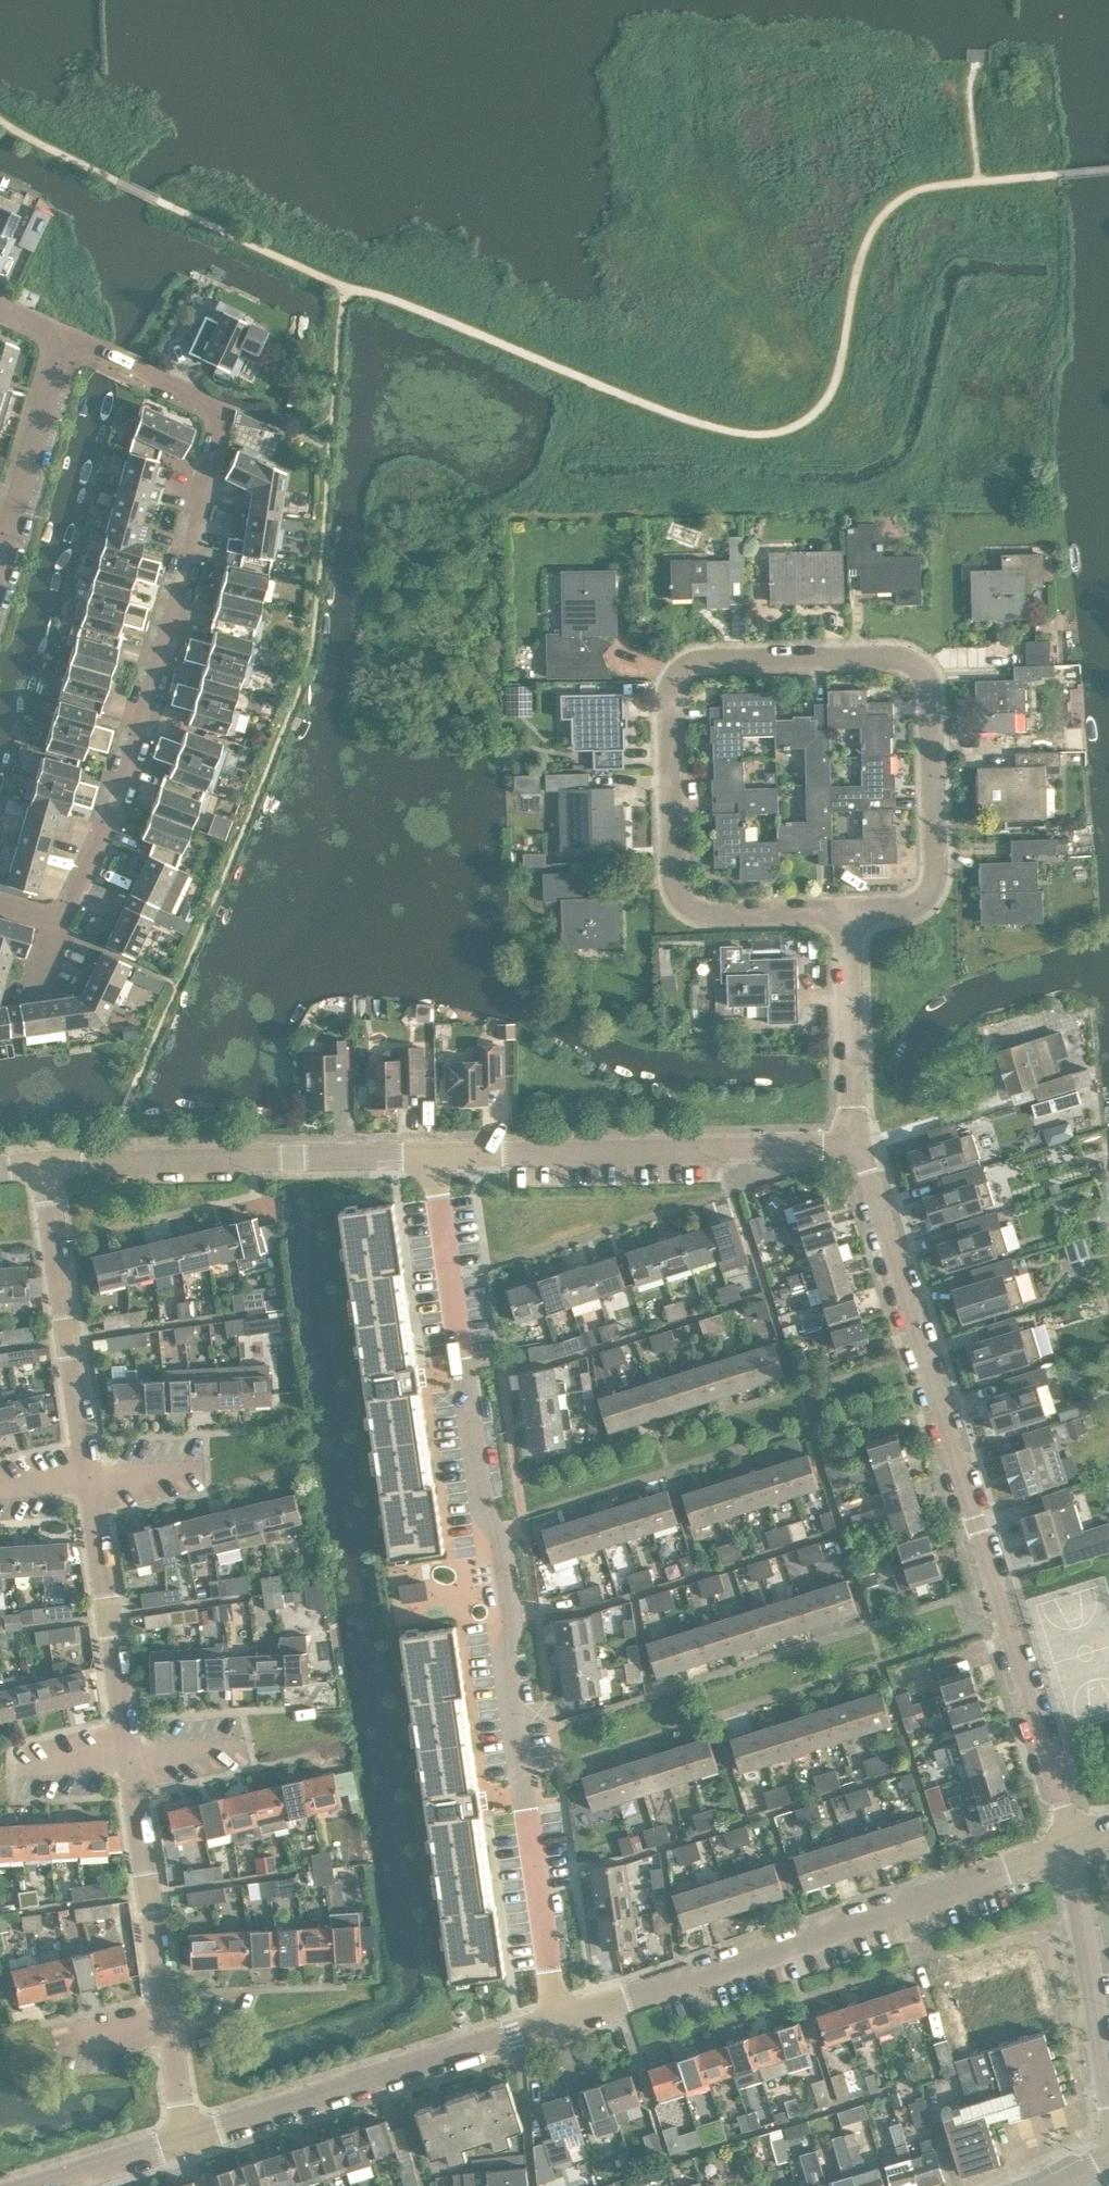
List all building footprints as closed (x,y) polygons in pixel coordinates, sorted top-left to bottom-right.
[(21,202),(33,208),(38,196),(27,190),(21,202)] [(6,256),(14,238),(7,235),(16,214),(0,207),(0,253),(6,256)] [(217,321),(204,315),(187,352),(227,371),(228,370),(235,373),(243,356),(236,352),(239,345),(255,353),(265,331),(240,319),(244,312),(226,304),(223,311),(222,311),(217,321)] [(4,388),(16,346),(0,339),(0,387),(4,388)] [(288,394),(287,405),(298,406),(299,395),(288,394)] [(128,452),(156,460),(159,451),(181,457),(194,429),(141,404),(128,452)] [(254,426),(256,419),(235,409),(232,422),(254,426)] [(248,512),(277,516),(284,472),(257,459),(260,453),(242,445),(240,451),(236,449),(223,476),(251,490),(248,512)] [(116,492),(145,500),(157,504),(161,489),(149,486),(156,460),(128,452),(116,492)] [(102,483),(98,500),(112,503),(116,486),(102,483)] [(145,500),(116,492),(105,533),(133,541),(134,541),(145,500)] [(277,516),(248,512),(241,553),(271,558),(273,547),(279,548),(282,529),(276,528),(277,516)] [(731,518),(731,527),(740,527),(740,518),(731,518)] [(860,528),(849,529),(850,567),(862,567),(863,590),(898,590),(898,602),(921,601),(919,557),(882,558),(881,523),(860,524),(860,528)] [(98,555),(157,572),(160,561),(139,555),(142,543),(134,541),(133,541),(105,533),(98,555)] [(707,608),(729,608),(729,604),(744,603),(742,535),(729,536),(730,560),(708,560),(708,558),(672,558),(672,597),(692,597),(692,594),(707,594),(707,608)] [(830,600),(844,599),(843,554),(830,554),(830,550),(770,551),(771,583),(773,583),(774,601),(793,601),(793,603),(830,602),(830,600)] [(219,590),(261,601),(271,558),(241,553),(238,567),(225,564),(219,590)] [(974,619),(1025,618),(1024,586),(1043,585),(1043,553),(1002,554),(1003,571),(973,571),(974,619)] [(92,578),(129,589),(133,577),(154,583),(155,577),(157,572),(98,555),(92,578)] [(601,633),(617,633),(616,570),(565,571),(567,633),(548,634),(549,676),(611,675),(602,652),(605,638),(601,635),(601,633)] [(129,589),(92,578),(86,600),(85,601),(144,617),(147,606),(126,600),(129,589)] [(644,604),(643,585),(630,585),(631,604),(644,604)] [(261,601),(219,590),(209,630),(251,641),(252,637),(259,639),(263,620),(257,619),(261,601)] [(79,623),(121,635),(117,633),(120,622),(141,628),(143,622),(144,617),(85,601),(86,600),(79,598),(74,617),(80,619),(79,623)] [(68,662),(110,674),(121,635),(79,623),(78,626),(72,624),(67,643),(73,644),(68,662)] [(251,641),(209,630),(213,631),(211,643),(189,636),(186,647),(251,666),(256,648),(250,646),(251,641)] [(1049,640),(1026,641),(1027,664),(1050,664),(1049,640)] [(200,676),(238,687),(239,683),(246,684),(251,666),(186,647),(183,658),(204,664),(200,676)] [(110,674),(68,662),(57,701),(95,712),(99,714),(110,674)] [(1027,680),(1043,680),(1042,664),(1015,665),(1015,679),(975,680),(977,733),(1017,732),(1017,713),(1028,712),(1027,680)] [(238,687),(200,676),(197,687),(176,681),(173,692),(232,709),(238,687)] [(530,688),(505,688),(506,718),(530,717),(530,688)] [(828,690),(829,703),(829,728),(862,727),(863,757),(891,756),(891,737),(894,737),(893,701),(867,702),(866,689),(828,690)] [(723,693),(724,706),(711,706),(712,741),(715,741),(716,760),(743,760),(742,738),(777,737),(776,719),(775,691),(723,693)] [(232,709),(173,692),(170,704),(191,709),(187,722),(225,733),(226,728),(232,729),(238,710),(232,709)] [(624,694),(560,695),(561,716),(573,716),(574,741),(594,741),(595,768),(624,767),(624,748),(625,748),(624,704),(624,694)] [(51,724),(109,740),(112,729),(91,723),(95,712),(57,701),(51,724)] [(831,784),(829,728),(829,703),(815,703),(816,715),(793,716),(793,718),(776,719),(777,737),(777,748),(805,747),(806,784),(831,784)] [(109,740),(51,724),(44,747),(82,758),(85,745),(106,751),(109,740)] [(156,745),(212,767),(221,744),(185,730),(180,742),(160,735),(156,745)] [(212,767),(156,745),(152,756),(172,764),(168,774),(168,775),(204,789),(212,767)] [(1049,819),(1047,773),(1062,772),(1062,765),(1063,765),(1062,751),(1017,753),(1017,765),(978,767),(980,812),(1005,811),(1005,819),(1026,818),(1026,820),(1049,819)] [(35,780),(93,796),(97,785),(76,779),(79,767),(42,756),(35,779),(35,780)] [(891,756),(863,757),(864,786),(831,787),(832,811),(865,811),(893,810),(897,809),(895,774),(892,774),(891,756)] [(714,814),(716,814),(745,813),(778,812),(777,787),(744,789),(743,760),(716,760),(716,778),(712,779),(714,814)] [(766,782),(776,781),(775,771),(766,771),(766,782)] [(602,842),(625,841),(625,820),(626,820),(625,818),(619,818),(619,805),(614,805),(613,788),(614,788),(614,787),(589,787),(589,772),(545,773),(546,790),(559,790),(560,821),(572,821),(573,849),(602,849),(602,842)] [(149,811),(190,827),(197,809),(203,811),(210,793),(203,791),(204,789),(168,775),(168,774),(164,773),(149,811)] [(35,780),(35,779),(29,777),(23,796),(30,798),(28,802),(58,811),(57,811),(66,814),(69,801),(90,807),(93,796),(35,780)] [(832,811),(831,787),(831,784),(806,784),(808,821),(778,822),(779,841),(779,852),(797,851),(797,855),(819,854),(819,866),(833,865),(832,839),(832,811)] [(17,843),(46,851),(53,828),(67,832),(72,816),(66,814),(57,811),(58,811),(28,802),(17,843)] [(832,839),(833,865),(898,863),(897,827),(894,827),(893,810),(865,811),(865,839),(832,839)] [(148,854),(175,867),(190,827),(149,811),(140,836),(153,841),(148,854)] [(217,811),(210,830),(227,836),(234,817),(217,811)] [(771,880),(771,866),(779,866),(779,852),(779,841),(746,842),(745,813),(716,814),(717,833),(713,833),(714,868),(739,868),(740,881),(771,880)] [(1023,855),(1059,854),(1059,848),(1059,839),(1023,839),(1023,855)] [(46,851),(17,843),(5,884),(23,889),(34,892),(46,851)] [(175,867),(148,854),(147,856),(135,851),(128,865),(140,871),(129,893),(157,906),(175,867)] [(523,867),(545,866),(545,853),(523,853),(523,867)] [(983,924),(1044,922),(1043,890),(1039,891),(1039,861),(982,863),(983,924)] [(620,946),(618,898),(583,899),(582,872),(543,873),(544,900),(562,899),(563,947),(620,946)] [(26,897),(28,890),(23,889),(5,884),(3,891),(26,897)] [(105,944),(132,957),(157,906),(129,893),(105,944)] [(178,915),(188,920),(189,920),(192,914),(181,909),(178,915)] [(171,926),(182,931),(188,920),(178,915),(177,915),(171,926)] [(9,959),(11,952),(24,956),(32,927),(0,918),(0,956),(9,959)] [(798,1023),(798,993),(797,959),(749,960),(748,952),(741,952),(741,946),(722,946),(723,984),(728,984),(729,1006),(769,1005),(770,1024),(798,1023)] [(83,990),(110,1003),(129,964),(102,951),(83,990)] [(0,956),(0,989),(9,959),(0,956)] [(127,993),(140,968),(132,964),(120,990),(127,993)] [(674,988),(673,974),(661,975),(663,989),(674,988)] [(157,992),(162,980),(153,975),(147,987),(157,992)] [(60,997),(64,1027),(101,1022),(110,1003),(83,990),(81,994),(60,997)] [(18,1003),(22,1033),(64,1027),(60,997),(18,1003)] [(22,1033),(18,1003),(0,1006),(0,1037),(22,1033)] [(513,1023),(499,1023),(500,1037),(514,1037),(513,1023)] [(1035,1085),(1039,1098),(1077,1086),(1073,1073),(1061,1077),(1048,1036),(998,1052),(1011,1092),(1035,1085)] [(306,1056),(307,1108),(347,1107),(345,1041),(331,1042),(331,1056),(306,1056)] [(454,1066),(447,1066),(448,1091),(455,1091),(455,1105),(486,1104),(486,1077),(502,1077),(502,1047),(481,1047),(481,1063),(454,1063),(454,1066)] [(383,1062),(369,1062),(370,1107),(406,1106),(405,1093),(422,1093),(422,1067),(422,1057),(421,1048),(398,1049),(398,1050),(387,1050),(383,1055),(383,1062)] [(1080,1103),(1076,1090),(1034,1103),(1038,1116),(1080,1103)] [(1074,1137),(1069,1121),(1056,1125),(1061,1141),(1074,1137)] [(932,1145),(910,1151),(918,1176),(979,1157),(980,1157),(972,1132),(959,1136),(957,1131),(955,1123),(928,1132),(932,1145)] [(971,1127),(957,1131),(959,1136),(972,1132),(971,1127)] [(946,1191),(925,1198),(932,1223),(964,1213),(994,1204),(983,1166),(982,1166),(942,1178),(946,1191)] [(1060,1191),(1058,1183),(1049,1186),(1052,1194),(1060,1191)] [(762,1215),(749,1218),(757,1243),(775,1237),(790,1232),(802,1229),(803,1231),(832,1222),(824,1197),(795,1206),(799,1219),(786,1223),(786,1224),(767,1230),(762,1215)] [(394,1206),(341,1214),(391,1562),(445,1554),(439,1518),(431,1520),(418,1426),(426,1425),(413,1335),(405,1336),(391,1243),(399,1242),(394,1206)] [(961,1237),(939,1244),(946,1269),(977,1259),(1008,1250),(996,1211),(966,1220),(957,1223),(961,1237)] [(237,1268),(238,1268),(252,1264),(251,1259),(265,1256),(256,1219),(228,1225),(236,1258),(235,1258),(237,1268)] [(709,1227),(719,1259),(746,1250),(736,1219),(709,1227)] [(802,1229),(790,1232),(793,1242),(805,1238),(810,1255),(839,1246),(832,1222),(803,1231),(802,1229)] [(228,1225),(201,1232),(200,1232),(208,1264),(235,1258),(236,1258),(228,1225)] [(709,1227),(682,1236),(681,1236),(691,1268),(719,1259),(709,1227)] [(182,1274),(209,1267),(208,1264),(200,1232),(174,1238),(182,1271),(181,1271),(182,1274)] [(790,1232),(775,1237),(778,1247),(793,1242),(790,1232)] [(1086,1235),(1064,1242),(1070,1262),(1092,1256),(1086,1235)] [(654,1244),(664,1276),(691,1268),(681,1236),(654,1244)] [(174,1238),(147,1244),(146,1244),(154,1277),(181,1271),(182,1271),(174,1238)] [(119,1251),(127,1284),(154,1277),(146,1244),(119,1251)] [(664,1276),(654,1244),(628,1253),(638,1285),(664,1276)] [(771,1259),(767,1245),(758,1247),(763,1262),(771,1259)] [(847,1270),(839,1246),(810,1255),(814,1267),(787,1275),(791,1288),(847,1270)] [(127,1284),(119,1251),(92,1257),(99,1290),(127,1284)] [(589,1265),(599,1296),(626,1288),(616,1257),(589,1265)] [(1011,1258),(973,1270),(977,1283),(953,1291),(963,1321),(1025,1302),(1011,1258)] [(589,1265),(562,1274),(572,1304),(599,1296),(589,1265)] [(12,1301),(28,1300),(26,1267),(0,1268),(0,1314),(0,1315),(13,1314),(12,1301)] [(820,1286),(825,1303),(854,1294),(847,1270),(791,1288),(793,1294),(807,1290),(820,1286)] [(535,1282),(545,1312),(572,1304),(562,1274),(535,1282)] [(517,1321),(545,1313),(545,1312),(535,1282),(508,1290),(517,1321)] [(727,1284),(732,1300),(740,1297),(736,1282),(727,1284)] [(718,1287),(723,1303),(732,1300),(727,1284),(718,1287)] [(791,1288),(790,1285),(779,1288),(782,1297),(792,1293),(791,1288)] [(246,1309),(263,1306),(264,1306),(261,1287),(241,1290),(243,1309),(246,1309)] [(233,1291),(236,1310),(243,1309),(241,1290),(233,1291)] [(825,1303),(831,1324),(832,1327),(862,1318),(854,1294),(825,1303)] [(264,1306),(265,1308),(284,1305),(283,1295),(263,1298),(264,1306)] [(771,1315),(765,1298),(754,1302),(760,1319),(771,1315)] [(186,1300),(188,1317),(197,1315),(194,1299),(186,1300)] [(673,1302),(678,1317),(687,1314),(682,1299),(673,1302)] [(188,1317),(186,1300),(175,1302),(178,1318),(188,1317)] [(678,1317),(673,1302),(664,1304),(669,1320),(678,1317)] [(263,1306),(246,1309),(247,1316),(265,1314),(263,1306)] [(129,1313),(130,1324),(143,1323),(141,1309),(129,1311),(129,1313)] [(129,1313),(129,1311),(102,1315),(104,1328),(130,1324),(129,1313)] [(711,1315),(717,1333),(727,1330),(721,1312),(711,1315)] [(717,1333),(711,1315),(699,1319),(705,1336),(717,1333)] [(235,1318),(237,1334),(245,1333),(244,1324),(243,1317),(235,1318)] [(265,1317),(243,1320),(244,1324),(245,1333),(267,1330),(265,1317)] [(992,1338),(970,1345),(979,1375),(1010,1365),(1041,1356),(1032,1326),(1018,1330),(1014,1317),(996,1323),(988,1325),(992,1338)] [(237,1334),(235,1318),(224,1320),(226,1336),(237,1334)] [(835,1337),(840,1351),(869,1342),(862,1318),(832,1327),(831,1324),(820,1328),(811,1331),(814,1343),(835,1337)] [(804,1333),(811,1331),(820,1328),(817,1319),(802,1323),(804,1333)] [(608,1323),(613,1338),(622,1336),(616,1320),(608,1323)] [(613,1338),(608,1323),(598,1326),(603,1342),(613,1338)] [(798,1334),(795,1323),(783,1326),(787,1338),(798,1334)] [(182,1326),(185,1342),(194,1340),(192,1324),(182,1326)] [(4,1329),(6,1342),(32,1339),(30,1325),(4,1329)] [(185,1342),(182,1326),(173,1327),(175,1343),(185,1342)] [(580,1331),(586,1347),(597,1344),(591,1327),(580,1331)] [(661,1331),(667,1348),(677,1345),(671,1328),(661,1331)] [(131,1333),(133,1346),(146,1344),(144,1331),(131,1333)] [(667,1348),(661,1331),(650,1335),(655,1352),(667,1348)] [(133,1346),(131,1333),(105,1337),(108,1350),(133,1346)] [(555,1342),(559,1355),(560,1355),(571,1351),(567,1338),(555,1342)] [(529,1346),(531,1359),(559,1355),(555,1342),(529,1346)] [(612,1347),(617,1364),(627,1361),(622,1344),(612,1347)] [(750,1353),(760,1385),(786,1377),(776,1345),(750,1353)] [(617,1364),(612,1347),(600,1351),(606,1368),(617,1364)] [(790,1351),(796,1370),(809,1367),(803,1347),(790,1351)] [(8,1351),(10,1364),(35,1361),(33,1348),(8,1351)] [(8,1351),(0,1352),(0,1366),(10,1364),(8,1351)] [(735,1393),(760,1385),(750,1353),(725,1361),(735,1393)] [(700,1368),(710,1400),(735,1393),(725,1361),(700,1368)] [(217,1372),(219,1408),(243,1407),(241,1371),(240,1364),(216,1366),(217,1372)] [(269,1376),(254,1377),(253,1364),(240,1364),(241,1371),(243,1407),(270,1405),(269,1376)] [(192,1409),(218,1408),(219,1408),(217,1372),(216,1366),(189,1367),(190,1372),(192,1409)] [(161,1369),(163,1381),(164,1381),(166,1411),(192,1409),(190,1372),(189,1367),(161,1369)] [(125,1375),(112,1376),(114,1413),(139,1412),(138,1383),(136,1368),(124,1369),(125,1375)] [(565,1380),(557,1381),(555,1368),(520,1373),(523,1399),(559,1394),(559,1393),(567,1392),(565,1380)] [(675,1376),(685,1408),(710,1400),(700,1368),(675,1376)] [(1045,1369),(1007,1380),(1011,1393),(988,1401),(997,1431),(1047,1416),(1037,1385),(1049,1382),(1045,1369)] [(580,1372),(583,1389),(583,1390),(592,1389),(589,1370),(580,1372)] [(660,1416),(685,1408),(675,1376),(650,1384),(660,1416)] [(164,1381),(163,1381),(138,1383),(139,1412),(166,1411),(164,1381)] [(625,1391),(635,1423),(660,1416),(650,1384),(625,1391)] [(4,1405),(0,1406),(0,1434),(23,1429),(16,1402),(13,1388),(1,1391),(4,1405)] [(592,1389),(583,1390),(585,1397),(587,1416),(596,1415),(593,1396),(592,1389)] [(609,1431),(635,1423),(625,1391),(599,1399),(609,1431)] [(523,1399),(527,1424),(527,1425),(570,1419),(569,1407),(561,1408),(559,1394),(523,1399)] [(42,1395),(16,1402),(23,1429),(49,1422),(46,1411),(43,1398),(42,1395)] [(51,1396),(43,1398),(46,1411),(54,1409),(51,1396)] [(1080,1416),(1093,1412),(1089,1401),(1077,1405),(1080,1416)] [(596,1415),(587,1416),(590,1432),(598,1430),(596,1415)] [(1079,1417),(1066,1421),(1071,1435),(1083,1431),(1079,1417)] [(570,1419),(527,1425),(531,1451),(566,1446),(564,1429),(572,1427),(570,1419)] [(1017,1495),(1067,1480),(1050,1426),(1024,1434),(1028,1447),(1004,1454),(1017,1495)] [(848,1473),(849,1475),(864,1471),(863,1469),(875,1465),(875,1467),(905,1458),(897,1433),(868,1442),(869,1448),(863,1459),(827,1470),(830,1479),(848,1473)] [(810,1456),(785,1464),(794,1496),(820,1488),(810,1456)] [(905,1458),(875,1467),(883,1491),(913,1482),(905,1458)] [(770,1503),(794,1496),(785,1464),(760,1471),(770,1503)] [(745,1511),(770,1503),(760,1471),(735,1479),(745,1511)] [(864,1471),(849,1475),(851,1483),(866,1478),(864,1471)] [(745,1511),(735,1479),(710,1487),(720,1519),(745,1511)] [(860,1512),(856,1514),(859,1525),(920,1506),(913,1482),(883,1491),(887,1504),(875,1507),(860,1512)] [(694,1527),(720,1519),(710,1487),(685,1495),(694,1527)] [(1046,1509),(1023,1517),(1035,1558),(1061,1550),(1065,1562),(1108,1549),(1101,1526),(1082,1532),(1073,1503),(1069,1489),(1069,1488),(1042,1496),(1046,1509)] [(670,1492),(644,1500),(654,1532),(680,1524),(670,1492)] [(278,1537),(276,1531),(302,1524),(296,1496),(257,1505),(265,1539),(266,1540),(278,1537)] [(629,1540),(654,1532),(644,1500),(619,1507),(629,1540)] [(240,1547),(241,1546),(266,1540),(265,1539),(257,1505),(232,1511),(239,1539),(238,1540),(240,1547)] [(893,1523),(898,1539),(927,1530),(920,1506),(859,1525),(861,1532),(866,1531),(881,1526),(893,1523)] [(594,1515),(604,1547),(629,1540),(619,1507),(594,1515)] [(831,1510),(819,1513),(825,1531),(836,1527),(831,1510)] [(214,1545),(238,1540),(239,1539),(232,1511),(207,1517),(214,1545)] [(579,1555),(604,1547),(594,1515),(569,1522),(579,1555)] [(207,1517),(182,1523),(188,1551),(191,1562),(206,1559),(204,1553),(216,1551),(214,1545),(207,1517)] [(553,1563),(579,1555),(569,1522),(543,1530),(553,1563)] [(176,1566),(174,1555),(188,1551),(182,1523),(156,1529),(164,1563),(165,1568),(176,1566)] [(777,1527),(782,1544),(793,1541),(787,1523),(777,1527)] [(782,1544),(777,1527),(765,1530),(771,1548),(782,1544)] [(151,1563),(153,1571),(165,1568),(164,1563),(156,1529),(131,1535),(138,1566),(151,1563)] [(898,1539),(905,1563),(935,1553),(927,1530),(898,1539)] [(727,1542),(733,1560),(743,1557),(737,1539),(727,1542)] [(809,1544),(814,1561),(824,1558),(819,1541),(809,1544)] [(733,1560),(727,1542),(715,1546),(721,1564),(733,1560)] [(39,1545),(42,1581),(52,1580),(51,1574),(67,1572),(65,1543),(39,1545)] [(814,1561),(809,1544),(797,1548),(803,1565),(814,1561)] [(30,1581),(41,1581),(42,1581),(39,1545),(13,1547),(15,1576),(29,1575),(30,1581)] [(15,1576),(13,1547),(0,1548),(0,1577),(15,1576)] [(905,1563),(893,1566),(878,1571),(880,1579),(896,1574),(901,1591),(942,1578),(935,1553),(905,1563)] [(685,1575),(697,1571),(691,1554),(680,1557),(685,1575)] [(878,1571),(893,1566),(890,1555),(875,1560),(878,1571)] [(759,1560),(764,1577),(775,1574),(769,1557),(759,1560)] [(764,1577),(759,1560),(747,1564),(753,1581),(764,1577)] [(638,1570),(643,1588),(654,1584),(649,1567),(638,1570)] [(643,1588),(638,1570),(627,1574),(633,1591),(643,1588)] [(709,1576),(715,1593),(725,1590),(719,1572),(709,1576)] [(878,1583),(874,1572),(861,1577),(865,1587),(878,1583)] [(271,1575),(273,1594),(283,1592),(280,1574),(271,1575)] [(264,1595),(273,1594),(271,1575),(261,1577),(264,1595)] [(715,1593),(709,1576),(698,1579),(703,1596),(715,1593)] [(219,1579),(221,1595),(231,1593),(228,1577),(219,1579)] [(221,1595),(219,1579),(209,1580),(211,1596),(221,1595)] [(421,1581),(400,1584),(402,1601),(430,1596),(428,1580),(421,1581)] [(823,1589),(833,1621),(859,1613),(848,1580),(823,1589)] [(326,1582),(307,1585),(311,1609),(330,1606),(326,1582)] [(588,1586),(594,1603),(605,1600),(599,1583),(588,1586)] [(594,1603),(588,1586),(578,1590),(583,1607),(594,1603)] [(168,1589),(170,1602),(182,1600),(180,1587),(168,1589)] [(197,1598),(206,1596),(204,1588),(196,1589),(197,1598)] [(659,1591),(665,1609),(675,1605),(670,1588),(659,1591)] [(170,1602),(168,1589),(142,1592),(143,1605),(170,1602)] [(798,1596),(808,1629),(833,1621),(823,1589),(798,1596)] [(301,1590),(283,1592),(284,1603),(303,1601),(301,1590)] [(665,1609),(659,1591),(648,1595),(654,1612),(665,1609)] [(273,1594),(275,1607),(285,1606),(284,1603),(283,1592),(273,1594)] [(273,1594),(264,1595),(266,1609),(275,1607),(273,1594)] [(773,1604),(783,1637),(808,1629),(798,1596),(773,1604)] [(222,1603),(225,1619),(234,1618),(231,1602),(222,1603)] [(45,1606),(47,1619),(71,1616),(69,1603),(45,1606)] [(225,1619),(222,1603),(213,1604),(215,1621),(225,1619)] [(748,1612),(758,1645),(783,1637),(773,1604),(748,1612)] [(47,1619),(45,1606),(31,1608),(33,1621),(47,1619)] [(171,1611),(173,1624),(185,1622),(183,1609),(171,1611)] [(208,1622),(206,1609),(198,1611),(200,1624),(208,1622)] [(173,1624),(171,1611),(144,1615),(146,1628),(173,1624)] [(6,1633),(6,1630),(16,1628),(13,1612),(0,1614),(0,1634),(6,1633)] [(733,1652),(758,1645),(748,1612),(723,1620),(733,1652)] [(560,1648),(595,1642),(591,1616),(556,1621),(560,1648)] [(637,1635),(634,1618),(623,1619),(625,1636),(637,1635)] [(709,1660),(733,1652),(723,1620),(698,1628),(709,1660)] [(455,1624),(401,1632),(452,1979),(505,1972),(500,1936),(492,1937),(478,1844),(486,1843),(473,1753),(465,1754),(452,1661),(460,1660),(455,1624)] [(48,1629),(50,1642),(75,1638),(73,1625),(48,1629)] [(684,1668),(709,1660),(698,1628),(673,1636),(684,1668)] [(50,1642),(48,1629),(34,1631),(36,1644),(50,1642)] [(8,1646),(6,1633),(0,1634),(0,1648),(8,1646)] [(658,1676),(684,1668),(673,1636),(648,1644),(658,1676)] [(217,1659),(205,1660),(206,1689),(231,1688),(230,1658),(229,1641),(216,1642),(217,1659)] [(595,1642),(560,1648),(563,1672),(599,1667),(595,1642)] [(629,1663),(640,1661),(638,1643),(627,1645),(629,1662),(629,1663)] [(206,1689),(205,1660),(204,1653),(203,1647),(177,1648),(180,1691),(206,1689)] [(153,1692),(154,1692),(180,1691),(177,1648),(150,1650),(153,1692)] [(308,1654),(282,1655),(283,1685),(310,1683),(308,1654)] [(256,1657),(257,1686),(283,1685),(282,1655),(256,1657)] [(230,1658),(231,1688),(257,1686),(256,1657),(230,1658)] [(88,1700),(79,1664),(66,1667),(64,1659),(52,1662),(55,1678),(62,1707),(88,1700)] [(628,1682),(643,1679),(640,1661),(629,1663),(629,1662),(625,1662),(628,1682)] [(602,1694),(599,1668),(599,1667),(563,1672),(567,1699),(602,1694)] [(908,1690),(895,1694),(903,1719),(916,1715),(915,1713),(935,1706),(939,1705),(940,1707),(979,1695),(971,1670),(941,1679),(946,1693),(912,1703),(908,1690)] [(31,1685),(38,1713),(62,1707),(55,1678),(31,1685)] [(13,1719),(38,1713),(31,1685),(6,1691),(13,1719)] [(6,1691),(0,1692),(0,1722),(13,1719),(6,1691)] [(883,1692),(857,1700),(868,1732),(893,1724),(883,1692)] [(952,1714),(956,1728),(986,1719),(979,1695),(940,1707),(943,1717),(952,1714)] [(857,1700),(832,1708),(843,1740),(868,1732),(857,1700)] [(832,1708),(808,1716),(818,1748),(843,1740),(832,1708)] [(916,1715),(903,1719),(907,1730),(919,1725),(916,1715)] [(783,1724),(793,1756),(818,1748),(808,1716),(783,1724)] [(932,1750),(936,1760),(994,1742),(986,1719),(956,1728),(960,1741),(947,1745),(932,1750)] [(758,1732),(768,1764),(793,1756),(783,1724),(758,1732)] [(743,1772),(768,1764),(758,1732),(732,1740),(743,1772)] [(709,1737),(684,1746),(694,1778),(720,1770),(709,1737)] [(966,1759),(971,1775),(971,1776),(1007,1765),(1003,1753),(1000,1751),(997,1752),(994,1742),(936,1760),(938,1768),(952,1763),(966,1759)] [(659,1754),(669,1786),(694,1778),(684,1746),(659,1754)] [(875,1755),(880,1773),(890,1769),(885,1752),(875,1755)] [(659,1754),(634,1761),(644,1794),(669,1786),(659,1754)] [(880,1773),(875,1755),(863,1759),(869,1776),(880,1773)] [(634,1761),(609,1769),(619,1802),(644,1794),(634,1761)] [(964,1803),(964,1804),(1008,1790),(1005,1781),(1009,1780),(1010,1776),(1007,1765),(971,1776),(975,1788),(948,1797),(951,1807),(964,1803)] [(825,1771),(831,1788),(841,1785),(835,1768),(825,1771)] [(593,1810),(619,1802),(609,1769),(583,1778),(593,1810)] [(831,1788),(825,1771),(814,1775),(819,1792),(831,1788)] [(911,1771),(900,1775),(905,1792),(917,1789),(911,1771)] [(306,1779),(314,1811),(342,1804),(334,1772),(306,1779)] [(286,1818),(314,1811),(306,1779),(278,1785),(286,1818)] [(927,1785),(934,1809),(948,1805),(942,1781),(927,1785)] [(776,1787),(781,1804),(791,1801),(786,1784),(776,1787)] [(288,1824),(286,1818),(278,1785),(251,1792),(259,1824),(261,1833),(288,1826),(288,1824)] [(858,1789),(863,1806),(872,1803),(867,1786),(858,1789)] [(781,1804),(776,1787),(764,1791),(769,1808),(781,1804)] [(863,1806),(858,1789),(845,1793),(851,1810),(863,1806)] [(1008,1790),(964,1804),(967,1811),(974,1836),(991,1831),(988,1823),(1019,1814),(1021,1810),(1018,1800),(1014,1799),(1011,1800),(1008,1790)] [(225,1798),(233,1831),(259,1824),(251,1792),(225,1798)] [(362,1809),(359,1796),(350,1798),(352,1811),(362,1809)] [(225,1798),(197,1805),(196,1805),(204,1838),(233,1831),(225,1798)] [(808,1804),(813,1822),(823,1819),(817,1801),(808,1804)] [(813,1822),(808,1804),(795,1808),(801,1826),(813,1822)] [(204,1838),(196,1805),(170,1812),(177,1844),(204,1838)] [(704,1810),(709,1827),(720,1823),(714,1806),(704,1810)] [(932,1813),(938,1832),(950,1829),(944,1809),(932,1813)] [(709,1827),(704,1810),(693,1813),(698,1830),(709,1827)] [(923,1818),(897,1826),(907,1858),(933,1850),(923,1818)] [(77,1823),(79,1856),(107,1855),(106,1834),(105,1821),(77,1823)] [(654,1826),(660,1843),(671,1839),(665,1822),(654,1826)] [(50,1824),(52,1858),(79,1856),(77,1823),(50,1824)] [(50,1824),(21,1826),(23,1859),(52,1858),(50,1824)] [(737,1827),(742,1844),(751,1841),(746,1824),(737,1827)] [(21,1826),(0,1827),(0,1860),(23,1859),(21,1826)] [(660,1843),(654,1826),(643,1829),(649,1846),(660,1843)] [(882,1865),(907,1858),(897,1826),(872,1833),(882,1865)] [(742,1844),(737,1827),(724,1831),(729,1849),(742,1844)] [(847,1841),(857,1873),(882,1865),(872,1833),(847,1841)] [(107,1849),(121,1849),(119,1834),(106,1834),(107,1849)] [(618,1837),(624,1854),(635,1851),(629,1834),(618,1837)] [(964,1851),(960,1838),(947,1841),(951,1855),(964,1851)] [(687,1843),(692,1860),(702,1857),(696,1840),(687,1843)] [(832,1881),(857,1873),(847,1841),(822,1849),(832,1881)] [(692,1860),(687,1843),(674,1847),(680,1864),(692,1860)] [(806,1889),(832,1881),(822,1849),(796,1857),(806,1889)] [(321,1852),(324,1868),(333,1867),(330,1850),(321,1852)] [(324,1868),(321,1852),(312,1853),(314,1869),(324,1868)] [(265,1855),(268,1872),(278,1870),(275,1854),(265,1855)] [(268,1872),(265,1855),(255,1857),(257,1873),(268,1872)] [(209,1866),(211,1879),(223,1878),(221,1864),(209,1866)] [(596,1895),(631,1889),(627,1864),(592,1869),(596,1895)] [(776,1864),(750,1871),(759,1902),(785,1895),(776,1864)] [(211,1879),(209,1866),(184,1870),(186,1883),(211,1879)] [(662,1866),(651,1868),(653,1886),(665,1884),(662,1866)] [(324,1868),(327,1883),(335,1882),(333,1867),(324,1868)] [(324,1868),(314,1869),(316,1885),(327,1883),(324,1868)] [(734,1910),(759,1902),(750,1871),(725,1879),(734,1910)] [(269,1880),(272,1896),(280,1895),(278,1879),(269,1880)] [(709,1917),(734,1910),(725,1879),(700,1886),(709,1917)] [(272,1896),(269,1880),(259,1881),(261,1897),(272,1896)] [(83,1884),(85,1897),(110,1894),(108,1881),(83,1884)] [(85,1897),(83,1884),(70,1886),(72,1899),(85,1897)] [(213,1888),(215,1901),(226,1900),(224,1886),(213,1888)] [(683,1925),(709,1917),(700,1886),(674,1894),(683,1925)] [(27,1890),(29,1906),(38,1904),(36,1888),(27,1890)] [(215,1901),(213,1888),(187,1892),(189,1905),(215,1901)] [(631,1889),(596,1895),(600,1922),(635,1916),(631,1889)] [(29,1906),(27,1890),(17,1891),(19,1907),(29,1906)] [(654,1894),(657,1911),(657,1913),(668,1911),(665,1892),(654,1894)] [(86,1906),(88,1919),(113,1915),(111,1902),(86,1906)] [(88,1919),(86,1906),(74,1907),(76,1921),(88,1919)] [(359,1909),(332,1910),(333,1926),(335,1959),(362,1957),(362,1946),(372,1945),(371,1924),(360,1924),(359,1909)] [(656,1933),(671,1931),(668,1911),(657,1913),(657,1911),(652,1912),(656,1933)] [(30,1914),(33,1930),(42,1928),(39,1912),(30,1914)] [(33,1930),(30,1914),(21,1915),(23,1931),(33,1930)] [(635,1916),(600,1922),(603,1947),(638,1942),(635,1916)] [(304,1928),(306,1961),(335,1959),(333,1926),(304,1928)] [(276,1930),(278,1963),(306,1961),(304,1928),(276,1930)] [(278,1963),(276,1930),(248,1931),(250,1964),(278,1963)] [(248,1931),(220,1933),(222,1966),(250,1964),(248,1931)] [(222,1966),(220,1933),(191,1935),(193,1968),(222,1966)] [(93,1952),(101,1984),(128,1978),(121,1945),(93,1952)] [(1055,2031),(1029,1949),(947,1974),(961,2021),(999,2008),(1011,2045),(1047,2034),(1055,2031)] [(66,1958),(74,1991),(101,1984),(93,1952),(66,1958)] [(46,1998),(73,1991),(74,1991),(66,1958),(38,1965),(46,1998)] [(46,1998),(38,1965),(10,1972),(18,2004),(46,1998)] [(477,1991),(485,1990),(484,1982),(476,1983),(477,1991)] [(894,1992),(903,2020),(927,2012),(918,1985),(894,1992)] [(902,2021),(902,2020),(903,2020),(894,1992),(870,2000),(881,2035),(892,2031),(894,2032),(895,2035),(905,2032),(902,2021)] [(855,2048),(857,2047),(866,2044),(865,2041),(866,2039),(881,2035),(870,2000),(844,2008),(853,2036),(852,2036),(855,2048)] [(853,2036),(844,2008),(819,2016),(828,2044),(852,2036),(853,2036)] [(801,2022),(775,2030),(788,2071),(813,2063),(808,2050),(810,2049),(801,2022)] [(750,2038),(763,2079),(763,2077),(775,2073),(776,2075),(788,2071),(775,2030),(750,2038)] [(1069,2103),(1067,2096),(1047,2034),(1011,2045),(955,2063),(958,2072),(968,2103),(952,2108),(951,2107),(950,2105),(948,2105),(946,2104),(944,2105),(943,2106),(942,2108),(941,2110),(942,2112),(961,2175),(1001,2162),(988,2122),(1010,2114),(1012,2121),(1069,2103)] [(763,2079),(750,2038),(726,2045),(735,2073),(733,2073),(738,2087),(750,2083),(750,2081),(762,2077),(763,2079)] [(944,2076),(958,2072),(955,2063),(947,2038),(934,2043),(944,2076)] [(710,2081),(733,2073),(735,2073),(726,2045),(701,2053),(710,2081)] [(676,2061),(685,2088),(710,2081),(701,2053),(676,2061)] [(915,2059),(905,2062),(910,2077),(920,2074),(915,2059)] [(685,2093),(684,2089),(685,2088),(676,2061),(652,2068),(662,2100),(685,2093)] [(852,2096),(844,2071),(830,2075),(838,2100),(852,2096)] [(874,2072),(864,2075),(869,2091),(879,2087),(874,2072)] [(630,2118),(626,2106),(641,2102),(632,2074),(607,2082),(615,2109),(618,2122),(630,2118)] [(832,2102),(826,2083),(825,2078),(811,2082),(813,2087),(819,2107),(832,2102)] [(510,2134),(525,2129),(509,2081),(492,2087),(494,2094),(482,2098),(479,2091),(447,2101),(449,2108),(436,2112),(433,2104),(416,2110),(432,2159),(447,2154),(451,2165),(468,2159),(465,2149),(492,2140),(496,2151),(514,2146),(510,2134)] [(582,2126),(591,2123),(590,2117),(615,2109),(607,2082),(581,2090),(572,2093),(582,2126)] [(899,2092),(893,2093),(897,2105),(903,2103),(900,2091),(899,2092)] [(587,2140),(582,2126),(572,2093),(559,2098),(558,2094),(554,2092),(547,2095),(545,2098),(546,2102),(544,2102),(555,2136),(545,2140),(545,2141),(534,2145),(538,2183),(555,2177),(551,2166),(574,2158),(570,2146),(587,2140)] [(796,2096),(785,2100),(789,2116),(801,2112),(796,2096)] [(932,2122),(926,2098),(909,2102),(916,2127),(932,2122)] [(838,2111),(842,2124),(855,2120),(851,2107),(839,2111),(838,2111)] [(777,2122),(789,2119),(785,2109),(774,2113),(777,2122)] [(747,2112),(752,2128),(761,2125),(755,2110),(747,2112)] [(752,2128),(747,2112),(737,2115),(742,2131),(752,2128)] [(388,2119),(362,2127),(370,2155),(396,2147),(388,2119)] [(808,2120),(786,2127),(789,2138),(811,2131),(808,2120)] [(901,2163),(888,2167),(894,2185),(919,2185),(912,2160),(900,2121),(890,2124),(901,2163)] [(670,2153),(702,2143),(698,2128),(679,2134),(676,2124),(662,2128),(670,2153)] [(698,2128),(702,2143),(712,2140),(707,2125),(698,2128)] [(372,2163),(370,2155),(362,2127),(337,2135),(349,2171),(372,2163)] [(657,2130),(643,2134),(651,2160),(665,2155),(657,2130)] [(854,2131),(843,2134),(858,2185),(885,2185),(880,2169),(866,2173),(854,2131)] [(843,2134),(832,2137),(844,2179),(832,2183),(833,2185),(858,2185),(843,2134)] [(337,2135),(312,2143),(323,2179),(324,2179),(349,2171),(337,2135)] [(789,2160),(783,2136),(771,2140),(778,2163),(789,2160)] [(932,2137),(920,2140),(925,2156),(912,2160),(919,2185),(929,2185),(945,2181),(932,2137)] [(298,2185),(300,2185),(323,2179),(312,2143),(287,2151),(298,2185)] [(809,2185),(822,2185),(827,2184),(816,2149),(800,2154),(809,2185)] [(628,2150),(618,2153),(623,2169),(632,2166),(628,2150)] [(287,2151),(262,2159),(271,2185),(298,2185),(287,2151)] [(244,2185),(271,2185),(262,2159),(238,2167),(244,2185)] [(238,2167),(213,2175),(216,2185),(244,2185),(238,2167)] [(529,2167),(453,2175),(454,2183),(451,2184),(451,2185),(530,2185),(529,2167)] [(413,2168),(400,2172),(405,2185),(419,2185),(413,2168)] [(632,2185),(643,2185),(642,2182),(639,2174),(629,2177),(632,2185)]
